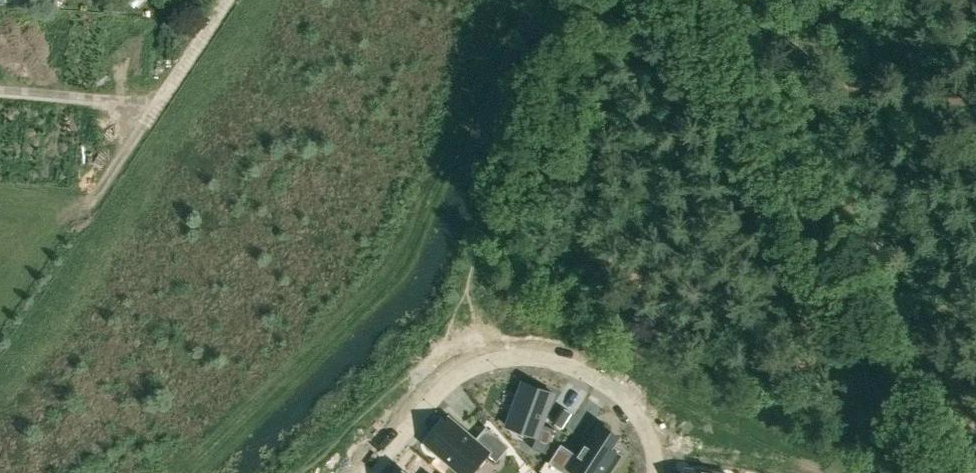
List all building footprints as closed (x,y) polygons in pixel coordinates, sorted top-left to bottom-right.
[(523,382),(507,425),(537,436),(533,448),(546,453),(555,428),(543,424),(554,393),(523,382)] [(427,442),(462,472),(471,472),(489,452),(497,459),(508,446),(487,427),(477,439),(449,416),(427,442)] [(561,470),(565,472),(601,472),(612,456),(608,453),(618,437),(598,424),(577,456),(572,453),(561,470)]
